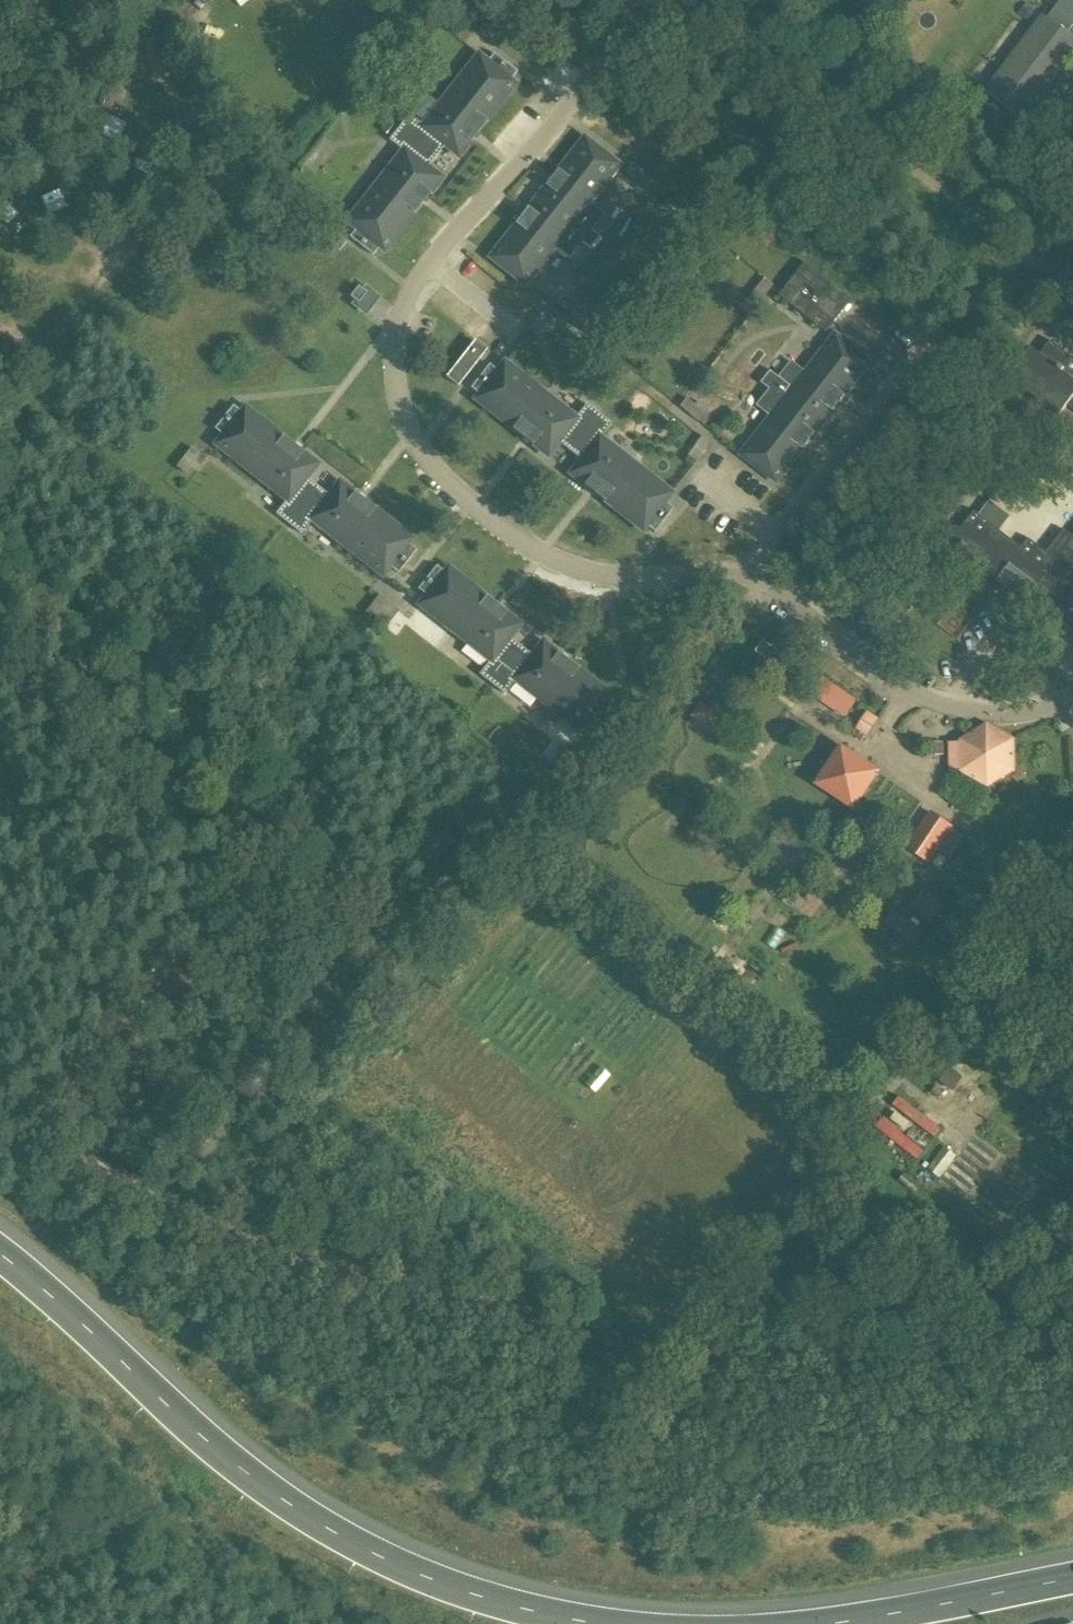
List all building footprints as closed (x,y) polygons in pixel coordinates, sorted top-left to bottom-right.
[(990,92),(1023,117),(1072,51),(1072,0),(1060,0),(990,92)] [(403,150),(347,222),(356,229),(349,236),(373,255),(379,247),(384,251),(441,177),(427,166),(445,145),(458,156),(516,83),(511,79),(517,71),(494,53),(488,60),(479,53),(423,125),(409,114),(389,139),(403,150)] [(521,217),(490,257),(525,284),(567,229),(590,247),(599,235),(576,217),(618,163),(585,137),(553,176),(521,217)] [(631,163),(624,171),(644,187),(651,178),(631,163)] [(19,193),(4,204),(17,221),(32,210),(19,193)] [(780,296),(826,332),(852,299),(806,263),(780,296)] [(350,296),(359,303),(368,293),(358,285),(350,296)] [(555,305),(565,313),(571,307),(560,298),(555,305)] [(593,324),(573,309),(567,318),(586,333),(593,324)] [(544,310),(528,329),(537,337),(553,317),(544,310)] [(785,400),(743,455),(777,481),(833,410),(871,361),(836,334),(794,388),(771,370),(762,382),(785,400)] [(1051,340),(1041,354),(1031,347),(1008,377),(1059,416),(1067,405),(1072,409),(1072,357),(1051,340)] [(473,342),(446,376),(458,385),(485,352),(473,342)] [(673,493),(670,491),(601,436),(612,423),(587,403),(576,417),(504,361),(497,370),(489,364),(471,387),(479,393),(475,398),(548,455),(559,441),(581,458),(570,472),(643,530),(647,525),(655,531),(673,508),(665,501),(673,493)] [(686,397),(679,406),(699,422),(706,413),(686,397)] [(412,538),(364,500),(339,481),(329,495),(307,477),(318,464),(245,406),(242,409),(234,403),(216,426),(223,433),(216,442),(287,498),(276,512),(301,532),(312,518),(383,575),(390,566),(398,573),(417,549),(409,543),(412,538)] [(192,445),(176,465),(185,472),(201,453),(192,445)] [(999,530),(1010,517),(989,500),(978,513),(999,530)] [(1072,536),(1064,529),(1047,551),(1029,537),(1022,548),(974,510),(960,529),(957,526),(956,526),(952,526),(950,527),(935,548),(949,558),(946,562),(974,583),(984,571),(996,580),(994,584),(1022,605),(1032,592),(1072,623),(1072,536)] [(427,593),(420,601),(491,658),(480,672),(504,692),(515,678),(586,735),(594,726),(601,733),(620,709),(612,703),(616,699),(569,661),(543,641),(532,655),(510,638),(521,624),(496,604),(448,566),(444,571),(437,565),(420,587),(427,593)] [(380,594),(366,611),(386,627),(399,609),(380,594)] [(763,640),(755,651),(799,682),(807,671),(763,640)] [(860,704),(868,683),(834,669),(826,690),(860,704)] [(712,711),(701,704),(693,715),(705,722),(712,711)] [(867,732),(876,718),(866,712),(857,725),(867,732)] [(949,742),(950,770),(963,770),(988,784),(1012,769),(1010,739),(987,726),(963,741),(949,742)] [(568,742),(552,762),(562,769),(577,749),(568,742)] [(929,754),(942,753),(942,742),(929,742),(929,754)] [(854,808),(878,772),(878,771),(841,746),(817,783),(854,808)] [(943,853),(961,829),(954,824),(952,827),(930,812),(907,847),(929,862),(937,849),(943,853)] [(923,890),(910,907),(929,922),(942,905),(923,890)] [(953,1066),(966,1076),(978,1061),(964,1051),(953,1066)] [(947,1067),(938,1080),(949,1088),(959,1075),(947,1067)]
